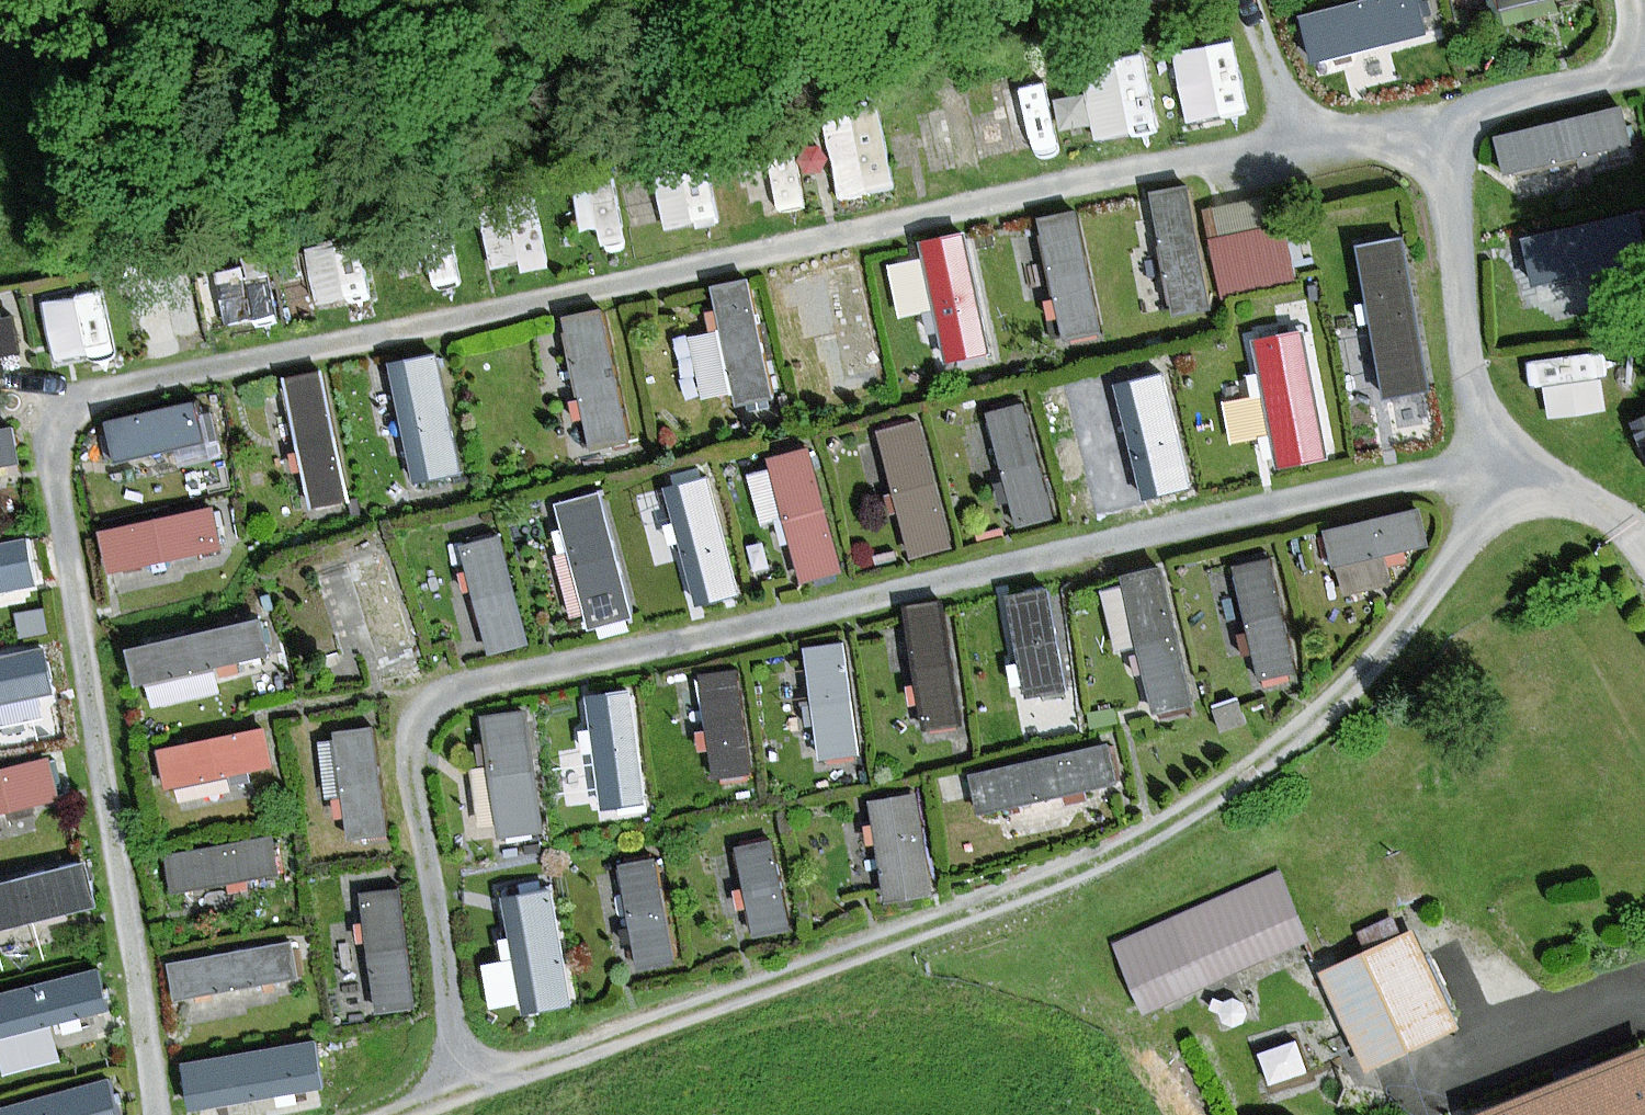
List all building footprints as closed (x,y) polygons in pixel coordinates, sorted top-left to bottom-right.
[(1419,0),(1291,0),(1268,6),(1288,83),(1431,46),(1419,0)] [(1597,0),(1444,0),(1456,46),(1599,9),(1597,0)] [(1193,117),(1256,100),(1237,27),(1173,43),(1193,117)] [(1149,39),(1082,58),(1104,135),(1171,116),(1149,39)] [(944,92),(961,158),(989,151),(972,85),(944,92)] [(1613,164),(1593,87),(1450,124),(1470,201),(1613,164)] [(883,89),(825,103),(847,191),(904,177),(883,89)] [(713,149),(658,162),(671,218),(726,206),(713,149)] [(483,196),(499,262),(556,248),(540,182),(483,196)] [(1188,183),(1115,197),(1144,345),(1217,331),(1188,183)] [(1233,201),(1242,259),(1316,247),(1307,189),(1233,201)] [(1093,196),(1018,208),(1043,359),(1118,346),(1093,196)] [(1635,285),(1615,208),(1471,244),(1491,322),(1635,285)] [(993,218),(917,232),(945,383),(1021,370),(993,218)] [(871,239),(798,254),(828,402),(901,387),(871,239)] [(1441,242),(1359,253),(1383,427),(1465,415),(1441,242)] [(274,254),(222,259),(227,314),(280,308),(274,254)] [(765,274),(693,288),(722,435),(794,421),(765,274)] [(110,275),(46,292),(62,355),(127,339),(110,275)] [(152,338),(182,329),(168,280),(138,289),(152,338)] [(23,303),(0,305),(0,349),(27,347),(23,303)] [(616,303),(544,318),(575,462),(647,447),(616,303)] [(1350,317),(1278,329),(1300,468),(1373,456),(1350,317)] [(473,329),(399,345),(430,494),(505,479),(473,329)] [(1547,350),(1553,404),(1609,398),(1603,344),(1547,350)] [(1193,355),(1120,370),(1149,510),(1221,495),(1193,355)] [(342,359),(269,373),(296,516),(370,502),(342,359)] [(1058,387),(985,401),(1011,541),(1084,528),(1058,387)] [(194,392),(76,416),(90,483),(208,459),(194,392)] [(957,408),(885,424),(914,558),(986,543),(957,408)] [(0,428),(0,502),(39,495),(26,424),(0,428)] [(844,431),(773,447),(805,589),(876,573),(844,431)] [(731,458),(657,475),(690,616),(763,599),(731,458)] [(633,479),(557,496),(589,637),(665,620),(633,479)] [(211,487),(85,510),(96,571),(222,548),(211,487)] [(1314,525),(1327,577),(1451,545),(1438,493),(1314,525)] [(526,499),(449,514),(478,656),(555,641),(526,499)] [(1297,524),(1223,541),(1253,684),(1328,671),(1297,524)] [(0,540),(0,614),(58,603),(44,532),(0,540)] [(1192,557),(1118,574),(1143,704),(1225,691),(1192,557)] [(1078,578),(1005,594),(1028,729),(1107,718),(1078,578)] [(974,600),(900,616),(930,751),(1003,738),(974,600)] [(285,614),(159,636),(170,698),(296,677),(285,614)] [(870,621),(796,637),(826,774),(898,756),(870,621)] [(0,653),(0,721),(75,707),(62,641),(0,653)] [(752,645),(678,661),(708,798),(785,785),(752,645)] [(643,660),(569,676),(603,828),(681,816),(643,660)] [(392,692),(318,704),(340,846),(415,834),(392,692)] [(547,702),(473,718),(498,857),(575,844),(547,702)] [(289,717),(163,739),(174,800),(299,778),(289,717)] [(1124,805),(1102,727),(962,765),(978,842),(1124,805)] [(0,777),(0,840),(91,815),(75,756),(0,777)] [(945,781),(871,798),(889,905),(966,890),(945,781)] [(802,820),(728,836),(746,943),(823,928),(802,820)] [(291,834),(165,855),(176,923),(303,902),(291,834)] [(694,843),(620,859),(639,966),(716,951),(694,843)] [(0,882),(0,952),(116,917),(97,853),(0,882)] [(416,873),(341,887),(369,1027),(444,1013),(416,873)] [(593,878),(519,895),(538,1002),(615,987),(593,878)] [(1144,1006),(1302,939),(1276,878),(1118,945),(1144,1006)] [(318,924),(191,946),(203,1014),(330,992),(318,924)] [(1368,1066),(1450,1030),(1408,938),(1327,974),(1368,1066)] [(0,995),(0,1000),(17,1065),(144,1031),(125,962),(0,995)] [(333,1021),(208,1045),(221,1113),(346,1089),(333,1021)] [(1489,1114),(1644,1114),(1644,1054),(1489,1114)] [(23,1112),(24,1114),(159,1114),(148,1076),(23,1112)]
